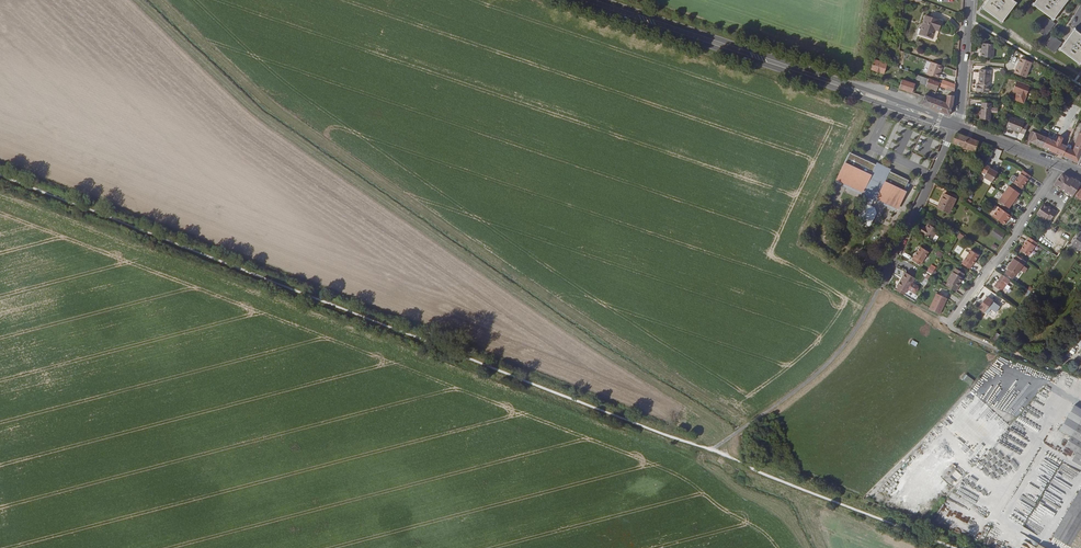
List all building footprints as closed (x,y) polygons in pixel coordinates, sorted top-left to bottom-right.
[(982,6),(1000,20),(1016,1),(1014,0),(986,0),(982,6)] [(1052,19),(1067,0),(1066,0),(1035,0),(1032,4),(1052,19)] [(930,26),(934,27),(937,18),(921,12),(915,30),(927,35),(930,26)] [(1037,30),(1045,36),(1055,23),(1047,17),(1037,30)] [(1078,64),(1080,59),(1080,35),(1073,29),(1058,49),(1078,64)] [(1043,44),(1054,52),(1061,42),(1051,34),(1043,44)] [(978,56),(990,57),(991,44),(979,43),(978,56)] [(872,69),(885,73),(889,63),(885,61),(885,60),(883,59),(883,61),(875,58),(876,55),(872,54),(870,61),(874,62),(872,69)] [(1015,72),(1026,76),(1031,61),(1020,57),(1015,72)] [(924,73),(935,77),(940,65),(929,61),(924,73)] [(973,83),(973,90),(986,91),(988,69),(977,68),(976,84),(973,83)] [(925,77),(923,84),(929,87),(931,79),(925,77)] [(936,85),(953,91),(954,88),(939,82),(931,79),(929,87),(935,89),(936,85)] [(951,83),(940,79),(939,82),(954,88),(954,85),(951,84),(951,83)] [(914,85),(901,80),(899,88),(911,92),(913,87),(914,85)] [(1020,93),(1019,95),(1018,95),(1016,99),(1024,102),(1029,85),(1016,81),(1013,90),(1019,92),(1020,93)] [(924,97),(921,105),(930,108),(932,98),(925,95),(924,97)] [(948,115),(952,105),(953,96),(946,95),(944,102),(932,98),(930,108),(948,115)] [(976,117),(987,118),(989,101),(979,100),(978,112),(977,112),(976,117)] [(1010,117),(1006,127),(1024,134),(1027,127),(1028,124),(1010,117)] [(1080,129),(1074,145),(1076,147),(1074,152),(1071,160),(1078,163),(1080,155),(1080,130),(1080,129)] [(1026,141),(1030,143),(1042,148),(1046,139),(1030,131),(1026,141)] [(979,149),(983,151),(986,146),(958,134),(955,134),(951,143),(977,153),(979,149)] [(1042,149),(1061,157),(1064,148),(1065,147),(1051,140),(1051,139),(1048,138),(1047,139),(1046,139),(1042,148),(1042,149)] [(1067,159),(1071,150),(1064,148),(1061,157),(1067,159)] [(908,183),(851,155),(839,179),(896,207),(908,183)] [(983,178),(991,183),(997,174),(989,169),(990,168),(986,166),(981,173),(985,176),(983,178)] [(1029,176),(1021,171),(1012,184),(1020,189),(1029,176)] [(1072,184),(1065,181),(1066,179),(1061,176),(1057,177),(1051,187),(1070,198),(1079,183),(1075,181),(1074,184),(1072,184)] [(1018,194),(1008,186),(1003,194),(1015,202),(1017,198),(1016,197),(1018,194)] [(1080,202),(1080,190),(1079,189),(1078,191),(1076,190),(1073,196),(1074,197),(1073,198),(1080,202)] [(935,207),(945,214),(954,201),(943,194),(935,207)] [(1013,205),(1015,202),(1003,194),(998,201),(1008,208),(1011,204),(1013,205)] [(871,227),(878,208),(868,204),(867,206),(863,204),(856,221),(871,227)] [(1045,219),(1049,221),(1056,211),(1052,209),(1051,210),(1042,204),(1036,214),(1045,220),(1045,219)] [(1000,215),(1003,212),(997,208),(991,216),(1002,224),(1006,219),(1000,215)] [(1008,219),(1010,216),(1003,211),(1003,212),(1000,215),(1006,219),(1007,218),(1008,219)] [(924,228),(921,232),(923,233),(931,239),(932,239),(939,230),(929,223),(927,226),(925,228),(924,228)] [(991,234),(999,240),(1003,235),(995,229),(991,234)] [(923,233),(921,237),(929,242),(931,239),(923,233)] [(1051,253),(1058,257),(1068,242),(1060,237),(1056,244),(1057,244),(1051,253)] [(1036,243),(1035,242),(1029,238),(1020,251),(1028,256),(1036,243)] [(921,246),(912,259),(921,265),(929,252),(921,246)] [(970,250),(961,264),(969,269),(978,255),(970,250)] [(1007,269),(1004,273),(1011,278),(1014,274),(1015,275),(1025,261),(1017,255),(1014,259),(1013,259),(1006,268),(1007,269)] [(930,266),(927,272),(932,274),(935,268),(930,266)] [(905,271),(897,285),(898,286),(905,291),(906,291),(908,289),(913,292),(916,291),(918,287),(918,285),(916,284),(914,284),(912,283),(915,277),(905,271)] [(948,282),(946,285),(955,291),(957,288),(956,287),(962,279),(952,272),(947,281),(948,282)] [(1010,279),(1002,273),(1000,277),(1004,280),(999,287),(1002,289),(1007,282),(1010,279)] [(1000,277),(995,284),(999,287),(1004,280),(1000,277)] [(906,295),(913,299),(916,295),(908,291),(906,295)] [(979,305),(984,309),(992,298),(987,294),(979,305)] [(938,295),(929,310),(939,315),(947,300),(938,295)] [(995,342),(1000,334),(996,332),(991,340),(995,342)] [(971,385),(974,380),(965,374),(962,378),(971,385)] [(964,395),(1017,415),(1022,401),(1030,404),(1033,395),(998,395),(998,389),(997,391),(994,391),(993,395),(964,395)] [(1057,405),(1044,431),(1055,437),(1068,411),(1057,405)] [(1068,411),(1055,437),(1050,447),(1070,457),(1066,466),(1080,473),(1080,417),(1068,411)] [(956,470),(950,476),(955,481),(961,476),(956,470)] [(1076,478),(1044,539),(1061,547),(1080,547),(1080,480),(1076,478)]
